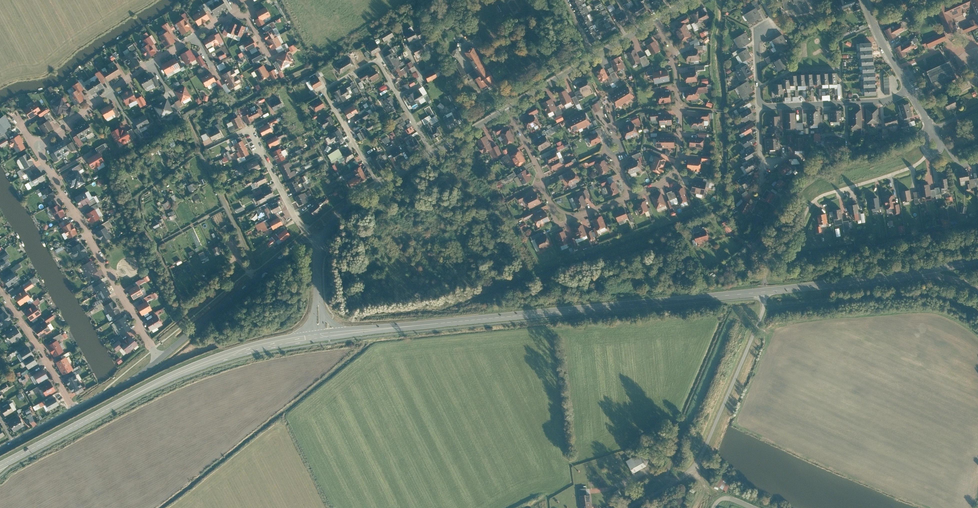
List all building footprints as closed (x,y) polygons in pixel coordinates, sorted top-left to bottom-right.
[(221,11),(227,7),(222,0),(217,0),(214,1),(221,11)] [(785,10),(796,8),(797,14),(810,12),(807,0),(809,0),(783,0),(785,10)] [(839,11),(848,8),(847,7),(851,5),(853,11),(861,8),(858,0),(836,0),(839,11)] [(946,5),(945,3),(935,7),(947,34),(957,29),(955,26),(956,25),(955,22),(954,23),(951,18),(966,11),(965,8),(972,5),(976,14),(977,13),(977,0),(959,0),(946,5)] [(221,11),(214,1),(208,5),(214,15),(221,11)] [(573,6),(576,11),(583,8),(581,4),(585,3),(584,1),(573,6)] [(203,8),(205,12),(208,10),(204,3),(199,6),(201,10),(203,8)] [(610,11),(617,9),(614,3),(608,5),(610,11)] [(642,3),(636,6),(641,14),(647,10),(642,3)] [(576,11),(578,17),(589,11),(586,6),(583,8),(576,11)] [(631,10),(635,17),(641,14),(636,6),(631,10)] [(265,7),(255,12),(259,17),(260,20),(263,19),(270,15),(265,7)] [(201,10),(192,15),(198,25),(209,18),(205,12),(203,8),(201,10)] [(756,8),(746,14),(749,19),(748,20),(750,24),(762,17),(758,10),(756,8)] [(700,10),(691,15),(696,24),(709,16),(706,11),(701,13),(700,10)] [(578,17),(581,22),(588,18),(587,15),(590,14),(589,11),(578,17)] [(617,18),(621,25),(629,21),(625,13),(624,14),(622,11),(616,15),(618,17),(617,18)] [(687,16),(679,20),(682,24),(689,20),(687,16)] [(260,20),(259,17),(255,19),(258,26),(264,23),(263,19),(260,20)] [(184,18),(175,23),(181,34),(190,28),(184,18)] [(581,22),(584,27),(594,22),(593,19),(590,21),(588,18),(581,22)] [(962,27),(965,33),(977,27),(977,25),(975,18),(969,20),(970,23),(962,27)] [(168,30),(170,33),(172,31),(167,22),(161,26),(165,32),(168,30)] [(229,26),(227,32),(234,35),(234,34),(238,25),(231,22),(229,26)] [(584,27),(586,33),(594,29),(592,25),(595,23),(594,22),(584,27)] [(675,29),(678,34),(688,29),(685,23),(675,29)] [(238,24),(238,25),(234,34),(241,37),(242,35),(244,30),(245,27),(238,24)] [(904,30),(900,24),(892,28),(891,27),(884,31),(889,40),(896,36),(895,34),(904,30)] [(406,36),(403,30),(401,25),(397,27),(402,38),(406,36)] [(409,27),(403,30),(406,36),(408,41),(416,38),(413,31),(411,32),(409,27)] [(263,34),(267,41),(277,36),(273,28),(263,34)] [(586,33),(589,38),(599,32),(598,30),(595,31),(594,29),(586,33)] [(691,35),(688,29),(678,34),(680,40),(691,35)] [(165,32),(159,36),(165,47),(175,41),(170,33),(168,30),(165,32)] [(380,36),(383,41),(393,36),(390,31),(380,36)] [(218,32),(214,35),(217,42),(222,40),(218,32)] [(600,34),(599,32),(589,38),(591,42),(598,39),(597,36),(600,34)] [(751,42),(745,32),(735,39),(738,44),(737,45),(739,48),(746,45),(751,42)] [(944,32),(925,40),(928,48),(947,40),(944,32)] [(208,38),(203,40),(207,48),(212,45),(213,46),(218,43),(217,42),(214,35),(213,34),(208,37),(208,38)] [(788,44),(782,34),(772,41),(775,46),(777,50),(788,44)] [(143,40),(146,46),(150,43),(152,45),(157,42),(152,35),(143,40)] [(277,36),(267,41),(271,49),(281,44),(277,36)] [(252,38),(243,43),(246,49),(247,50),(249,49),(256,45),(252,38)] [(372,55),(380,50),(375,41),(367,46),(372,55)] [(655,41),(646,46),(651,55),(660,50),(655,41)] [(901,45),(894,49),(899,58),(906,54),(905,53),(914,48),(910,42),(902,47),(901,45)] [(127,47),(131,52),(132,51),(133,53),(137,50),(133,43),(127,47)] [(146,46),(141,48),(147,58),(156,53),(152,45),(150,43),(146,46)] [(859,43),(859,51),(872,50),(871,43),(859,43)] [(421,44),(412,48),(415,56),(424,52),(421,44)] [(738,54),(747,48),(748,48),(746,45),(739,48),(736,51),(738,54)] [(487,71),(473,47),(465,52),(475,70),(479,77),(476,78),(476,79),(481,88),(487,85),(488,88),(496,83),(493,79),(494,79),(489,70),(487,71)] [(752,56),(747,48),(738,54),(742,62),(746,60),(752,56)] [(191,49),(180,54),(186,64),(196,59),(191,49)] [(634,49),(626,53),(632,66),(640,61),(634,49)] [(251,54),(250,55),(250,56),(254,63),(263,58),(259,50),(251,54)] [(698,50),(686,51),(687,61),(699,60),(698,50)] [(860,58),(861,59),(872,58),(872,50),(859,51),(860,58)] [(131,52),(123,57),(128,66),(129,65),(131,69),(140,64),(133,53),(132,51),(131,52)] [(287,52),(275,58),(281,68),(293,62),(287,52)] [(390,53),(383,57),(391,72),(399,67),(398,66),(400,65),(396,57),(394,58),(390,53)] [(205,64),(200,55),(196,57),(200,66),(205,64)] [(649,63),(645,55),(639,59),(644,66),(649,63)] [(772,62),(774,61),(771,55),(765,59),(769,64),(772,62)] [(789,66),(783,56),(774,61),(772,62),(774,67),(775,66),(779,73),(789,66)] [(346,57),(341,61),(346,70),(354,65),(349,57),(347,59),(346,57)] [(619,57),(610,61),(615,71),(624,67),(619,57)] [(174,58),(168,61),(173,70),(179,67),(176,61),(174,58)] [(861,66),(862,66),(873,65),(873,58),(872,58),(861,59),(861,66)] [(161,65),(166,74),(173,70),(168,61),(161,65)] [(218,65),(220,70),(228,67),(225,61),(218,65)] [(276,61),(273,63),(278,72),(280,71),(281,70),(276,61)] [(334,66),(339,74),(346,70),(341,61),(336,64),(337,65),(334,66)] [(949,61),(922,74),(930,91),(957,79),(949,61)] [(467,75),(460,62),(456,65),(462,77),(463,77),(465,80),(468,78),(466,75),(467,75)] [(753,74),(747,64),(742,67),(735,72),(741,81),(747,77),(753,74)] [(115,77),(121,73),(116,65),(110,69),(115,77)] [(264,65),(254,70),(259,80),(269,75),(264,65)] [(862,73),(863,73),(874,73),(874,65),(873,65),(862,66),(862,73)] [(399,67),(391,72),(396,79),(410,70),(409,69),(408,69),(406,66),(400,69),(399,67)] [(608,76),(604,68),(595,72),(599,82),(607,78),(608,78),(608,76)] [(647,76),(653,75),(652,73),(654,72),(653,68),(646,72),(647,76)] [(115,77),(110,69),(103,73),(109,81),(115,77)] [(221,75),(225,82),(236,76),(233,69),(221,75)] [(278,76),(274,69),(268,72),(272,79),(278,76)] [(379,76),(375,70),(367,74),(371,82),(376,78),(379,76)] [(433,70),(424,74),(427,82),(436,77),(433,70)] [(476,78),(479,77),(475,70),(467,74),(471,80),(476,77),(476,78)] [(654,72),(652,73),(653,75),(654,84),(669,81),(667,70),(654,72)] [(610,74),(610,75),(614,82),(619,80),(615,71),(610,74)] [(696,71),(685,72),(686,82),(697,81),(696,71)] [(98,72),(95,74),(102,84),(105,82),(103,78),(98,72)] [(211,72),(201,78),(206,86),(215,81),(211,72)] [(838,84),(837,73),(830,74),(830,84),(838,84)] [(863,73),(863,81),(875,80),(875,73),(874,73),(863,73)] [(148,74),(139,79),(144,88),(153,83),(148,74)] [(814,85),(814,74),(806,75),(807,86),(814,86),(814,85)] [(822,85),(822,74),(814,74),(814,85),(822,85)] [(830,84),(830,74),(822,74),(822,85),(830,84)] [(798,86),(798,75),(790,76),(790,80),(791,86),(798,86)] [(807,86),(806,75),(798,75),(798,86),(807,86)] [(159,85),(155,76),(151,79),(155,87),(159,85)] [(240,82),(236,76),(225,82),(228,89),(240,82)] [(313,89),(322,84),(318,77),(309,83),(313,89)] [(98,79),(92,82),(98,91),(104,88),(98,79)] [(586,79),(576,84),(579,90),(581,93),(591,88),(586,79)] [(791,86),(790,80),(782,80),(783,84),(783,89),(791,88),(791,86)] [(863,89),(864,89),(875,88),(875,80),(863,81),(863,89)] [(753,90),(747,81),(743,84),(737,88),(740,93),(742,97),(748,94),(753,90)] [(78,90),(79,92),(83,89),(79,82),(73,86),(76,91),(78,90)] [(86,86),(91,95),(98,91),(92,82),(86,86)] [(783,89),(783,84),(775,85),(775,95),(783,94),(783,89)] [(185,86),(174,91),(180,102),(190,97),(185,86)] [(627,86),(621,90),(628,101),(634,97),(627,86)] [(340,88),(332,93),(338,103),(346,99),(344,97),(349,94),(345,88),(341,91),(340,88)] [(864,89),(864,96),(876,95),(875,88),(864,89)] [(131,89),(120,95),(125,105),(136,99),(131,89)] [(697,89),(686,90),(687,100),(697,99),(697,89)] [(76,91),(69,95),(75,105),(84,100),(79,92),(78,90),(76,91)] [(566,90),(557,94),(563,105),(572,101),(566,90)] [(574,92),(576,96),(578,100),(583,98),(581,93),(579,90),(574,92)] [(621,90),(616,93),(622,104),(628,101),(621,90)] [(275,91),(264,96),(267,101),(272,98),(274,102),(279,99),(275,91)] [(416,91),(406,96),(411,105),(423,97),(420,92),(418,94),(416,91)] [(669,91),(658,93),(659,104),(671,102),(669,91)] [(616,93),(610,97),(617,108),(622,104),(616,93)] [(55,101),(51,104),(57,115),(69,108),(62,98),(60,99),(58,96),(53,98),(55,101)] [(145,104),(141,96),(136,99),(140,106),(145,104)] [(387,106),(394,102),(390,96),(384,99),(383,98),(380,100),(384,106),(386,105),(387,106)] [(605,97),(600,100),(604,107),(609,105),(605,97)] [(944,102),(948,111),(957,106),(954,98),(944,102)] [(166,99),(152,106),(160,119),(174,111),(170,105),(166,99)] [(274,102),(270,103),(274,111),(283,106),(279,99),(274,102)] [(315,112),(324,106),(320,99),(311,105),(315,112)] [(552,99),(541,103),(546,114),(554,110),(556,109),(555,107),(552,99)] [(35,102),(24,110),(29,118),(41,110),(35,102)] [(170,105),(174,111),(174,113),(179,110),(174,102),(170,105)] [(394,102),(387,106),(384,107),(388,114),(397,108),(394,102)] [(597,103),(592,105),(595,112),(601,110),(597,103)] [(912,116),(908,104),(903,105),(903,104),(898,105),(902,119),(909,117),(912,116)] [(353,105),(343,111),(347,118),(357,113),(353,105)] [(556,109),(554,110),(557,117),(562,114),(558,105),(555,107),(556,109)] [(101,110),(105,119),(114,114),(111,109),(109,106),(101,110)] [(241,117),(243,116),(246,114),(245,111),(249,109),(247,106),(237,110),(239,114),(241,117)] [(368,106),(357,113),(358,116),(353,120),(356,124),(372,114),(368,106)] [(429,121),(429,122),(433,129),(437,127),(440,125),(435,116),(434,116),(429,106),(424,109),(428,114),(429,115),(430,118),(428,120),(429,121)] [(535,106),(526,110),(529,116),(538,112),(535,106)] [(37,113),(40,117),(48,112),(45,108),(37,113)] [(252,119),(260,116),(257,109),(252,112),(250,108),(249,109),(245,111),(246,114),(243,116),(246,124),(253,120),(252,119)] [(878,108),(866,109),(867,124),(876,123),(879,123),(879,119),(878,108)] [(755,117),(750,109),(740,114),(744,121),(745,123),(750,119),(755,117)] [(862,128),(861,109),(849,110),(850,129),(862,128)] [(819,111),(808,112),(809,125),(819,125),(819,127),(823,126),(823,115),(819,115),(819,111)] [(841,111),(830,111),(831,122),(842,122),(841,111)] [(585,113),(579,116),(584,127),(590,124),(585,113)] [(795,128),(795,113),(785,113),(786,129),(795,128)] [(11,125),(8,121),(9,120),(4,115),(0,118),(0,132),(1,134),(2,135),(4,133),(7,131),(6,130),(11,125)] [(149,123),(144,115),(133,121),(138,129),(149,123)] [(456,124),(452,115),(444,120),(449,128),(456,124)] [(671,115),(659,116),(660,126),(672,125),(671,115)] [(895,115),(884,119),(887,128),(898,124),(895,115)] [(333,123),(330,116),(323,120),(324,120),(320,123),(323,127),(327,125),(327,126),(333,123)] [(533,116),(523,121),(528,130),(538,125),(533,116)] [(579,116),(573,119),(578,130),(584,127),(579,116)] [(242,126),(237,117),(231,120),(233,124),(227,127),(229,132),(242,126)] [(392,122),(394,125),(403,120),(401,117),(392,122)] [(780,133),(779,117),(769,117),(770,133),(780,133)] [(703,118),(692,118),(692,128),(703,128),(703,118)] [(573,119),(566,122),(571,133),(578,130),(573,119)] [(48,121),(40,126),(45,133),(53,128),(48,121)] [(368,121),(364,124),(368,130),(372,127),(368,121)] [(87,122),(80,125),(86,136),(93,132),(87,122)] [(429,122),(424,124),(429,132),(427,133),(431,140),(441,134),(437,127),(433,129),(429,122)] [(751,129),(755,126),(752,122),(746,126),(740,130),(742,134),(744,133),(745,135),(751,132),(752,131),(751,129)] [(268,123),(259,128),(263,136),(272,131),(268,123)] [(633,124),(621,129),(626,140),(638,135),(633,124)] [(86,136),(80,125),(74,129),(78,135),(80,139),(86,136)] [(406,129),(409,134),(415,131),(413,126),(406,129)] [(362,127),(354,132),(359,140),(367,136),(362,127)] [(129,139),(126,132),(125,130),(124,130),(120,130),(119,128),(110,132),(115,142),(116,141),(119,142),(121,144),(129,139)] [(552,128),(544,132),(547,136),(554,132),(552,128)] [(135,137),(131,129),(126,132),(129,139),(130,140),(135,137)] [(212,131),(208,133),(212,140),(221,136),(218,130),(217,129),(212,131)] [(342,137),(338,130),(331,134),(331,135),(329,137),(332,142),(334,140),(335,141),(342,137)] [(516,141),(510,130),(500,135),(506,146),(516,141)] [(596,133),(587,137),(591,146),(600,142),(596,133)] [(80,139),(78,135),(74,138),(79,146),(83,144),(80,139)] [(747,138),(741,141),(745,148),(751,145),(756,142),(752,135),(747,138)] [(17,153),(25,148),(18,136),(9,141),(12,148),(14,147),(17,153)] [(275,136),(266,141),(270,148),(279,143),(275,136)] [(493,149),(486,136),(477,141),(484,153),(489,150),(493,158),(502,154),(498,145),(493,149)] [(545,136),(534,143),(539,152),(550,146),(545,136)] [(665,148),(665,136),(656,136),(656,148),(665,148)] [(665,136),(665,148),(674,148),(674,136),(665,136)] [(837,136),(825,137),(826,147),(838,146),(837,136)] [(233,140),(238,151),(246,148),(240,137),(233,140)] [(419,146),(414,137),(408,141),(410,144),(409,144),(413,150),(419,146)] [(703,139),(690,138),(689,147),(702,149),(703,139)] [(804,150),(804,138),(794,139),(794,142),(794,151),(804,150)] [(778,139),(766,139),(767,150),(779,150),(778,139)] [(64,140),(58,144),(63,154),(70,151),(64,140)] [(58,144),(51,147),(57,158),(63,154),(58,144)] [(403,156),(397,147),(389,151),(395,161),(403,156)] [(746,152),(741,155),(744,159),(745,158),(747,161),(747,160),(752,157),(753,156),(752,154),(756,151),(753,147),(752,148),(746,152)] [(246,148),(238,151),(242,161),(250,157),(246,148)] [(280,149),(273,152),(277,162),(285,159),(284,156),(288,154),(285,149),(282,151),(280,149)] [(301,149),(291,154),(292,157),(297,155),(303,152),(301,149)] [(346,161),(353,156),(350,150),(342,155),(346,161)] [(661,153),(653,150),(651,155),(659,158),(661,153)] [(232,158),(228,151),(224,153),(223,155),(224,158),(222,159),(224,162),(232,158)] [(368,154),(371,159),(378,155),(375,151),(368,154)] [(526,161),(520,151),(511,156),(517,167),(526,161)] [(99,152),(88,159),(94,168),(104,162),(99,152)] [(28,153),(19,158),(24,168),(34,163),(28,153)] [(545,158),(548,164),(559,159),(556,153),(545,158)] [(378,155),(371,159),(377,171),(385,166),(381,160),(382,159),(380,154),(378,155)] [(509,154),(502,158),(506,163),(512,159),(509,154)] [(710,157),(702,156),(701,161),(706,162),(706,164),(710,165),(710,157)] [(666,161),(655,157),(650,170),(661,174),(666,161)] [(596,158),(582,165),(584,168),(598,162),(596,158)] [(559,159),(548,164),(551,170),(561,165),(559,159)] [(695,160),(688,159),(687,170),(700,171),(701,160),(695,159),(695,160)] [(304,170),(313,166),(311,160),(302,164),(304,170)] [(349,168),(357,164),(355,160),(347,165),(349,168)] [(609,171),(604,160),(595,165),(600,175),(609,171)] [(256,161),(247,166),(251,173),(260,168),(256,161)] [(279,167),(283,174),(290,170),(289,167),(292,165),(290,161),(279,167)] [(637,161),(625,166),(629,175),(641,170),(637,161)] [(749,163),(744,166),(748,173),(753,170),(757,168),(753,161),(749,163)] [(785,162),(777,169),(784,176),(791,169),(785,162)] [(72,169),(74,173),(78,171),(83,169),(80,165),(72,169)] [(366,178),(359,167),(352,171),(355,177),(347,181),(351,187),(366,178)] [(527,169),(517,176),(523,185),(533,179),(527,169)] [(291,172),(290,170),(283,174),(286,180),(297,175),(294,170),(291,172)] [(30,177),(35,186),(45,180),(40,171),(30,177)] [(74,173),(65,178),(71,188),(74,186),(76,189),(86,183),(78,171),(74,173)] [(968,172),(959,174),(960,182),(969,180),(968,172)] [(575,173),(564,178),(569,187),(579,182),(575,173)] [(263,174),(255,178),(258,186),(267,182),(263,174)] [(748,176),(739,182),(741,186),(743,186),(744,188),(751,184),(750,181),(753,179),(751,175),(748,176)] [(303,177),(300,178),(305,189),(311,186),(309,183),(307,184),(303,177)] [(781,189),(786,183),(781,178),(775,185),(781,189)] [(947,179),(939,180),(941,188),(948,187),(947,179)] [(296,180),(289,184),(293,192),(300,189),(296,180)] [(703,182),(693,180),(691,193),(704,195),(705,187),(706,183),(703,182)] [(615,182),(605,186),(609,196),(619,192),(615,182)] [(188,185),(192,192),(197,190),(193,183),(188,185)] [(929,185),(920,186),(922,198),(931,196),(930,191),(929,185)] [(41,192),(47,202),(56,197),(50,187),(41,192)] [(263,194),(252,199),(256,206),(267,201),(266,200),(274,196),(271,188),(262,193),(263,194)] [(689,201),(683,188),(674,192),(672,193),(671,191),(666,193),(670,201),(677,198),(680,205),(689,201)] [(589,197),(586,189),(580,191),(583,200),(589,197)] [(746,190),(742,194),(746,199),(749,197),(753,194),(751,191),(749,193),(746,190)] [(775,195),(767,191),(763,199),(770,203),(775,195)] [(909,191),(901,192),(903,202),(911,200),(909,191)] [(85,192),(75,198),(80,207),(90,201),(85,192)] [(661,192),(651,196),(656,210),(666,206),(661,192)] [(302,193),(295,197),(299,205),(306,202),(304,198),(307,197),(305,193),(302,194),(302,193)] [(526,193),(517,197),(519,202),(528,198),(526,193)] [(525,200),(530,209),(541,203),(537,194),(525,200)] [(893,195),(884,197),(886,210),(892,209),(893,214),(900,213),(899,205),(895,205),(893,195)] [(581,196),(573,199),(577,210),(586,207),(581,196)] [(878,198),(870,199),(871,209),(879,208),(878,198)] [(751,199),(748,204),(752,206),(754,207),(757,202),(751,199)] [(644,201),(636,205),(639,215),(648,211),(644,201)] [(747,215),(752,206),(748,204),(743,201),(739,210),(747,215)] [(281,209),(277,202),(269,207),(272,213),(281,209)] [(323,210),(318,203),(309,210),(314,216),(323,210)] [(97,204),(87,209),(89,213),(99,208),(97,204)] [(857,204),(849,205),(850,215),(858,213),(857,204)] [(59,205),(50,211),(56,220),(65,215),(59,205)] [(763,218),(767,209),(762,206),(757,215),(763,218)] [(271,218),(267,208),(262,210),(264,216),(258,219),(260,223),(271,218)] [(624,209),(614,213),(617,222),(628,218),(624,209)] [(840,209),(833,211),(835,226),(843,225),(840,209)] [(87,215),(91,223),(100,219),(96,210),(87,215)] [(169,213),(172,219),(178,216),(175,210),(169,213)] [(545,212),(534,217),(538,227),(550,221),(545,212)] [(826,223),(825,214),(817,215),(818,224),(826,223)] [(763,218),(757,215),(754,221),(760,224),(763,218)] [(606,227),(601,216),(592,220),(597,231),(606,227)] [(263,222),(267,229),(271,227),(273,230),(282,225),(278,218),(269,222),(268,220),(263,222)] [(100,226),(102,230),(106,228),(107,230),(112,227),(109,221),(100,226)] [(160,221),(154,224),(157,230),(163,226),(160,221)] [(728,221),(722,224),(727,233),(733,230),(728,221)] [(267,229),(263,222),(255,226),(258,231),(262,229),(263,232),(267,229)] [(71,223),(63,228),(69,239),(77,234),(71,223)] [(582,225),(572,229),(577,240),(587,236),(582,225)] [(102,230),(97,233),(103,243),(112,238),(107,230),(106,228),(102,230)] [(278,245),(290,235),(285,229),(277,236),(279,239),(275,242),(278,245)] [(564,231),(555,234),(560,246),(569,243),(564,231)] [(594,239),(591,231),(586,233),(589,241),(594,239)] [(706,231),(694,234),(696,243),(708,240),(706,231)] [(546,235),(535,240),(541,251),(551,246),(546,235)] [(68,250),(72,248),(72,246),(78,243),(75,238),(67,242),(68,244),(65,245),(68,250)] [(78,243),(72,246),(72,248),(78,258),(87,252),(81,241),(78,243)] [(215,253),(222,250),(219,243),(212,246),(215,253)] [(175,258),(172,259),(174,264),(181,261),(177,253),(173,254),(175,258)] [(9,266),(3,258),(0,260),(0,272),(9,266)] [(98,270),(91,259),(82,264),(89,275),(98,270)] [(3,280),(8,288),(17,281),(12,274),(3,280)] [(84,278),(87,282),(94,278),(92,274),(84,278)] [(94,287),(97,293),(107,287),(104,281),(94,287)] [(23,287),(26,291),(33,286),(31,282),(23,287)] [(137,284),(128,289),(133,297),(141,293),(137,284)] [(107,287),(97,293),(101,299),(111,293),(107,287)] [(15,298),(21,306),(30,299),(25,291),(15,298)] [(114,300),(105,305),(110,315),(120,309),(114,300)] [(151,308),(147,301),(137,307),(142,314),(151,308)] [(26,312),(31,319),(41,313),(36,305),(26,312)] [(0,314),(0,321),(4,327),(13,321),(6,310),(0,314)] [(47,322),(54,317),(52,313),(45,318),(47,322)] [(157,314),(145,321),(150,330),(162,323),(157,314)] [(114,321),(117,327),(128,321),(124,315),(114,321)] [(128,321),(117,327),(121,333),(131,327),(128,321)] [(36,329),(40,337),(51,329),(46,322),(36,329)] [(11,328),(3,333),(5,336),(13,331),(11,328)] [(18,328),(8,336),(12,342),(23,334),(18,328)] [(121,344),(126,351),(138,343),(132,336),(121,344)] [(64,350),(57,339),(48,345),(55,356),(64,350)] [(119,340),(113,345),(116,348),(122,343),(119,340)] [(19,351),(24,358),(32,354),(33,353),(28,345),(19,351)] [(32,354),(24,358),(23,359),(28,367),(37,362),(32,354)] [(60,368),(69,363),(65,357),(57,362),(60,368)] [(69,363),(60,368),(64,374),(72,368),(69,363)] [(34,374),(39,383),(48,377),(43,368),(34,374)] [(66,380),(69,385),(79,380),(75,374),(66,380)] [(79,380),(69,385),(73,391),(82,386),(79,380)] [(42,387),(46,395),(56,390),(51,382),(42,387)] [(45,403),(49,410),(59,404),(55,397),(45,403)] [(9,404),(1,409),(5,416),(13,411),(9,404)] [(19,417),(9,422),(14,430),(24,425),(19,417)] [(644,451),(626,461),(633,473),(646,466),(649,460),(644,451)] [(723,477),(717,475),(713,484),(719,486),(723,477)] [(580,495),(581,507),(591,507),(590,494),(586,494),(580,495)]
